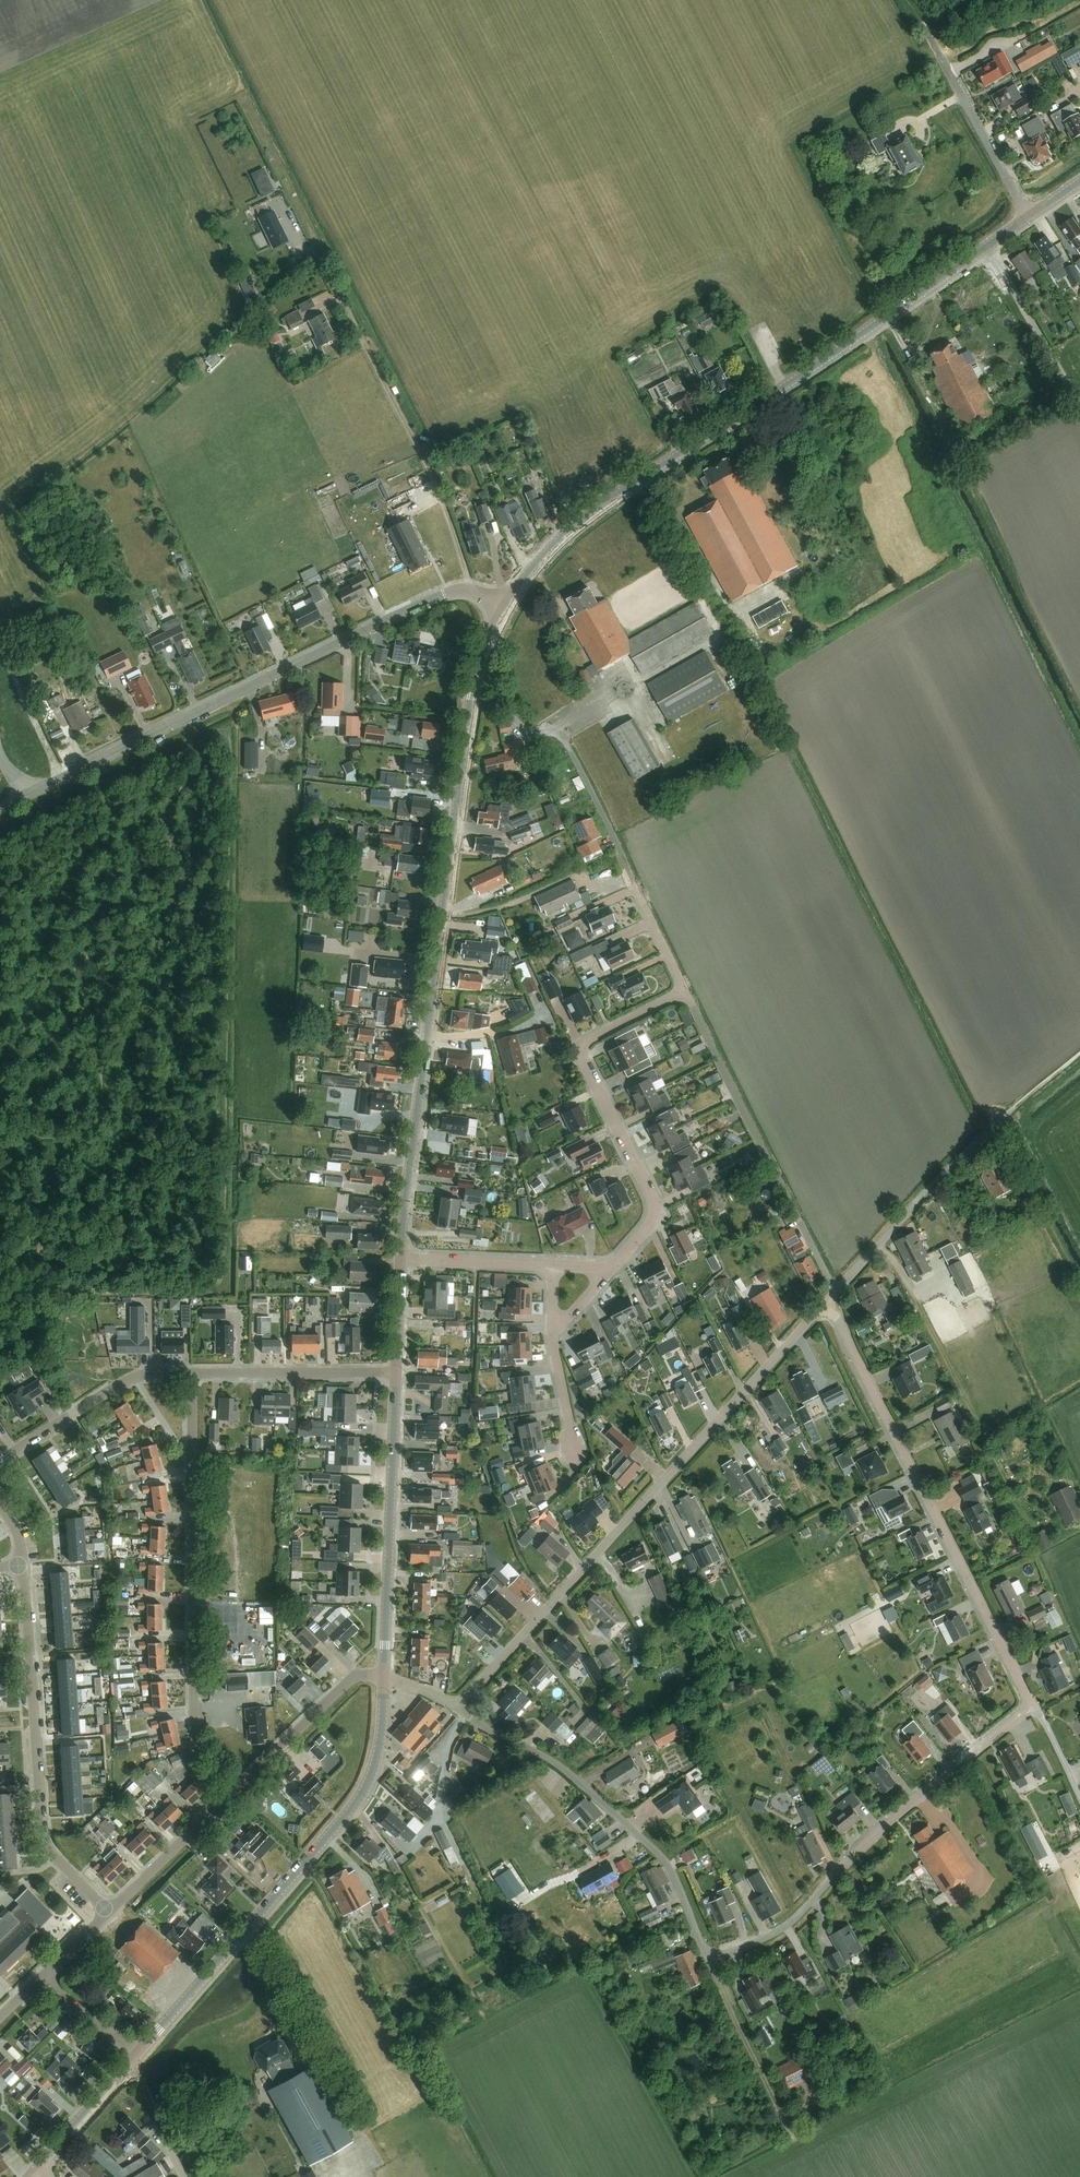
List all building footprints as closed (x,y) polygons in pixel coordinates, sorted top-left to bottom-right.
[(1040,44),(1026,52),(1034,67),(1048,59),(1040,44)] [(1060,55),(1064,61),(1079,52),(1079,44),(1060,55)] [(986,86),(1012,72),(1002,53),(993,58),(995,62),(978,71),(986,86)] [(1001,110),(1022,98),(1014,84),(993,96),(1001,110)] [(1026,99),(1014,106),(1019,117),(1032,109),(1026,99)] [(1079,135),(1079,118),(1078,114),(1077,114),(1071,104),(1058,112),(1063,121),(1062,122),(1072,139),(1079,135)] [(1051,156),(1048,151),(1050,149),(1046,142),(1050,140),(1046,134),(1047,133),(1043,125),(1038,117),(1023,126),(1031,141),(1024,145),(1032,159),(1032,162),(1033,164),(1037,166),(1041,164),(1043,161),(1051,156)] [(898,164),(905,175),(910,172),(910,173),(918,168),(917,168),(923,165),(921,162),(923,161),(916,149),(915,150),(912,144),(911,145),(906,136),(891,145),(885,134),(871,141),(879,155),(887,151),(895,165),(898,164)] [(263,168),(250,175),(261,198),(274,191),(263,168)] [(274,248),(290,240),(276,210),(260,217),(274,248)] [(1079,254),(1079,241),(1078,237),(1079,236),(1079,229),(1073,219),(1061,226),(1079,254)] [(1047,237),(1037,243),(1044,254),(1041,256),(1052,271),(1059,266),(1065,262),(1061,256),(1062,255),(1055,246),(1054,247),(1047,237)] [(1026,280),(1041,270),(1034,260),(1032,262),(1025,251),(1014,259),(1021,269),(1019,270),(1026,280)] [(1064,270),(1073,286),(1079,282),(1079,277),(1073,265),(1064,270)] [(1045,271),(1035,278),(1043,289),(1053,283),(1045,271)] [(249,279),(240,283),(248,299),(257,295),(249,279)] [(270,308),(266,313),(270,318),(275,313),(270,308)] [(305,324),(298,311),(285,317),(291,330),(305,324)] [(714,311),(699,320),(704,329),(719,320),(714,311)] [(317,348),(337,339),(325,312),(310,320),(317,336),(312,338),(317,348)] [(276,333),(269,337),(272,344),(280,340),(276,333)] [(960,431),(995,413),(971,364),(968,366),(962,355),(959,356),(952,344),(931,355),(937,367),(933,369),(937,377),(934,379),(960,431)] [(643,347),(634,353),(637,357),(646,352),(643,347)] [(715,365),(708,353),(700,358),(706,370),(715,365)] [(694,354),(690,356),(699,373),(706,370),(699,358),(698,355),(695,356),(694,354)] [(716,395),(731,387),(721,368),(706,376),(716,395)] [(697,412),(679,379),(673,383),(671,380),(649,391),(656,403),(672,395),(679,409),(683,407),(688,417),(697,412)] [(473,444),(468,447),(472,456),(478,453),(473,444)] [(466,455),(460,458),(463,464),(469,461),(466,455)] [(731,594),(735,601),(798,567),(794,560),(755,489),(753,491),(749,484),(745,487),(738,473),(735,475),(727,460),(704,472),(707,477),(701,481),(706,491),(710,489),(717,501),(686,518),(725,588),(731,594)] [(539,486),(546,483),(542,471),(535,473),(539,486)] [(536,520),(547,515),(544,509),(546,504),(544,498),(539,500),(534,490),(525,494),(533,513),(535,518),(536,520)] [(484,491),(479,493),(482,500),(487,498),(484,491)] [(486,504),(476,507),(481,524),(492,520),(486,504)] [(529,537),(527,533),(531,531),(521,510),(512,514),(508,505),(496,511),(503,527),(509,524),(516,539),(519,538),(520,541),(529,537)] [(408,520),(387,530),(406,569),(409,567),(412,574),(428,567),(425,560),(426,559),(408,520)] [(479,528),(471,531),(467,520),(461,522),(465,533),(473,557),(487,552),(479,528)] [(170,532),(167,535),(174,541),(177,538),(170,532)] [(357,557),(351,559),(354,565),(360,562),(357,557)] [(314,567),(300,574),(304,582),(318,575),(314,567)] [(363,589),(371,585),(364,573),(349,581),(352,585),(339,592),(346,606),(366,595),(363,589)] [(304,582),(303,583),(305,588),(317,581),(319,585),(323,583),(319,575),(318,575),(304,582)] [(315,604),(324,599),(316,584),(308,589),(313,597),(305,602),(307,606),(293,614),(301,629),(322,617),(315,604)] [(300,587),(294,590),(297,596),(303,593),(300,587)] [(575,632),(593,665),(587,668),(587,669),(578,675),(585,688),(595,683),(593,678),(604,672),(602,669),(630,654),(642,675),(713,634),(695,603),(629,641),(605,600),(597,605),(589,590),(568,601),(576,616),(571,619),(577,631),(575,632)] [(782,600),(753,617),(760,629),(789,612),(782,600)] [(256,609),(249,613),(251,618),(259,614),(256,609)] [(256,657),(270,651),(262,636),(267,633),(260,618),(252,621),(256,629),(245,634),(256,657)] [(146,622),(139,625),(145,636),(151,633),(146,622)] [(150,638),(156,650),(174,641),(180,638),(186,635),(180,623),(150,638)] [(417,647),(419,639),(405,636),(404,642),(396,640),(392,660),(408,663),(410,654),(413,655),(416,653),(418,653),(416,664),(440,669),(442,659),(439,658),(441,652),(417,647)] [(180,638),(174,641),(181,657),(187,654),(180,638)] [(570,650),(577,646),(574,641),(567,645),(570,650)] [(107,677),(131,665),(124,651),(100,662),(107,677)] [(670,724),(728,691),(705,651),(647,684),(670,724)] [(202,678),(205,676),(193,652),(187,654),(181,657),(177,659),(189,684),(194,682),(195,685),(204,680),(202,678)] [(134,695),(140,707),(144,705),(145,708),(154,704),(153,701),(155,700),(152,695),(154,695),(145,674),(128,682),(132,690),(130,691),(132,696),(134,695)] [(343,684),(323,683),(322,708),(342,709),(343,684)] [(373,687),(367,692),(374,702),(381,697),(373,687)] [(297,711),(292,693),(259,702),(264,719),(297,711)] [(65,703),(60,694),(46,702),(50,711),(65,703)] [(89,725),(92,723),(81,701),(63,710),(74,731),(78,729),(80,732),(90,727),(89,725)] [(321,714),(321,725),(337,725),(337,714),(321,714)] [(352,737),(353,718),(339,717),(338,736),(352,737)] [(438,739),(440,725),(410,721),(408,731),(421,732),(421,737),(423,737),(423,739),(429,740),(430,738),(438,739)] [(634,782),(660,768),(633,721),(607,735),(634,782)] [(501,733),(510,730),(509,724),(499,727),(501,733)] [(365,727),(363,740),(383,743),(385,730),(365,727)] [(286,736),(284,739),(285,744),(288,746),(292,745),(295,742),(294,738),(291,735),(286,736)] [(503,746),(505,755),(497,757),(497,758),(483,761),(486,773),(500,770),(500,771),(515,768),(514,761),(527,758),(523,742),(503,746)] [(258,744),(244,744),(244,769),(257,769),(258,744)] [(423,760),(423,758),(405,756),(403,771),(415,773),(417,760),(423,760)] [(435,762),(423,760),(417,760),(415,773),(415,778),(421,779),(422,775),(433,776),(435,762)] [(307,766),(306,776),(318,777),(319,767),(307,766)] [(387,773),(385,786),(392,787),(392,788),(404,790),(406,776),(387,773)] [(579,776),(572,780),(578,791),(584,788),(579,776)] [(371,790),(370,801),(389,803),(391,792),(371,790)] [(310,804),(314,803),(318,802),(316,793),(312,794),(308,795),(310,804)] [(567,796),(559,799),(560,804),(569,801),(567,796)] [(398,800),(396,811),(410,813),(410,815),(428,817),(430,802),(423,801),(423,798),(412,797),(412,802),(403,801),(398,800)] [(479,813),(477,824),(490,826),(490,828),(498,829),(499,820),(508,821),(509,815),(511,804),(501,802),(501,807),(490,805),(488,807),(487,812),(487,814),(479,813)] [(525,817),(511,822),(513,829),(527,824),(525,817)] [(595,840),(600,838),(591,819),(586,821),(585,820),(573,826),(578,837),(577,837),(582,846),(577,848),(582,860),(600,852),(595,840)] [(396,825),(394,842),(402,842),(414,844),(424,845),(426,829),(411,827),(402,826),(401,826),(396,825)] [(326,826),(312,831),(312,832),(306,834),(308,840),(320,842),(330,838),(326,826)] [(358,827),(356,843),(364,844),(366,828),(358,827)] [(512,843),(533,836),(530,827),(509,834),(512,843)] [(506,856),(507,848),(504,848),(493,846),(494,840),(494,839),(483,838),(483,840),(475,839),(473,850),(484,852),(484,853),(492,855),(492,854),(506,856)] [(380,849),(401,851),(402,843),(381,840),(380,849)] [(357,845),(357,855),(369,856),(369,846),(357,845)] [(398,861),(398,855),(380,853),(378,865),(391,866),(392,860),(398,861)] [(423,873),(425,860),(418,859),(418,858),(398,855),(398,861),(396,871),(413,873),(413,872),(423,873)] [(479,896),(506,883),(499,867),(486,873),(472,879),(473,882),(470,884),(474,893),(477,892),(479,896)] [(541,872),(531,876),(533,881),(543,877),(541,872)] [(372,886),(373,875),(361,874),(360,885),(372,886)] [(528,876),(512,883),(515,890),(531,883),(528,876)] [(578,895),(572,881),(534,898),(540,913),(544,911),(546,916),(573,904),(576,910),(592,903),(586,892),(578,895)] [(397,905),(396,915),(387,914),(386,924),(401,926),(402,916),(414,918),(416,904),(406,903),(406,902),(398,901),(399,894),(383,892),(381,904),(384,904),(384,903),(397,905)] [(358,895),(357,904),(365,905),(367,897),(358,895)] [(357,906),(357,921),(369,921),(369,906),(357,906)] [(586,917),(593,931),(613,922),(607,907),(586,917)] [(489,916),(487,926),(499,928),(501,918),(489,916)] [(565,933),(563,930),(573,925),(569,916),(555,923),(560,935),(565,933)] [(486,935),(503,938),(504,928),(499,928),(487,926),(486,935)] [(577,932),(566,937),(571,949),(582,943),(577,932)] [(556,934),(546,939),(550,947),(560,942),(556,934)] [(304,942),(302,951),(308,952),(322,954),(324,938),(304,936),(304,942)] [(461,945),(459,955),(463,955),(462,959),(479,961),(479,962),(489,964),(489,962),(491,948),(498,949),(498,946),(498,942),(481,940),(481,944),(465,942),(464,945),(461,945)] [(605,957),(610,968),(633,958),(626,942),(610,949),(606,941),(591,947),(597,960),(605,957)] [(491,948),(489,962),(493,962),(492,970),(493,970),(510,972),(512,958),(502,956),(502,957),(495,956),(495,953),(497,954),(498,949),(491,948)] [(408,975),(409,965),(404,964),(404,961),(375,958),(373,976),(399,979),(399,977),(404,977),(404,975),(408,975)] [(366,988),(367,979),(369,966),(353,964),(350,986),(366,988)] [(486,978),(507,981),(508,973),(487,970),(486,978)] [(551,978),(547,970),(539,974),(551,999),(562,994),(553,977),(551,978)] [(480,991),(482,979),(482,977),(459,973),(458,980),(456,981),(456,985),(457,986),(457,988),(480,991)] [(621,974),(607,981),(612,991),(619,987),(625,1000),(648,989),(640,973),(624,981),(621,974)] [(595,976),(582,982),(586,988),(599,982),(595,976)] [(537,991),(532,978),(523,982),(529,994),(537,991)] [(345,999),(346,987),(335,986),(334,998),(345,999)] [(347,989),(345,1005),(357,1006),(359,991),(347,989)] [(574,1023),(591,1015),(580,992),(563,1000),(574,1023)] [(403,1014),(405,1000),(377,996),(375,1010),(386,1012),(403,1014)] [(522,1000),(507,1001),(514,1012),(517,1018),(529,1012),(522,1000)] [(467,1030),(467,1029),(472,1030),(487,1027),(489,1016),(474,1015),(475,1011),(461,1009),(460,1012),(452,1011),(450,1027),(467,1030)] [(402,1028),(403,1014),(386,1012),(384,1026),(402,1028)] [(618,1047),(608,1052),(613,1063),(633,1053),(630,1046),(640,1041),(635,1030),(639,1028),(637,1023),(616,1034),(617,1037),(621,1045),(618,1047)] [(375,1029),(359,1027),(358,1040),(373,1042),(375,1029)] [(545,1027),(534,1030),(537,1041),(538,1045),(549,1042),(545,1027)] [(520,1069),(524,1067),(515,1038),(498,1042),(506,1072),(510,1071),(511,1075),(521,1072),(520,1069)] [(686,1039),(678,1042),(682,1051),(690,1048),(686,1039)] [(399,1057),(400,1047),(397,1047),(397,1044),(377,1041),(375,1058),(395,1061),(396,1057),(399,1057)] [(640,1041),(630,1046),(633,1053),(643,1048),(640,1041)] [(482,1065),(490,1066),(488,1052),(483,1053),(482,1043),(470,1044),(472,1055),(447,1052),(446,1065),(455,1066),(455,1068),(470,1070),(470,1068),(481,1070),(482,1065)] [(643,1048),(633,1053),(636,1059),(646,1054),(643,1048)] [(355,1052),(355,1059),(364,1060),(365,1053),(355,1052)] [(633,1053),(613,1063),(619,1073),(629,1068),(632,1075),(652,1065),(646,1054),(636,1059),(633,1053)] [(358,1063),(357,1071),(367,1072),(368,1064),(358,1063)] [(368,1064),(367,1072),(371,1073),(370,1081),(383,1082),(396,1083),(398,1069),(377,1066),(377,1065),(368,1064)] [(481,1070),(480,1083),(493,1084),(494,1071),(481,1070)] [(653,1091),(654,1091),(650,1084),(658,1080),(653,1070),(635,1078),(631,1081),(634,1086),(627,1090),(630,1096),(631,1095),(634,1101),(653,1091)] [(718,1073),(708,1078),(712,1085),(721,1080),(718,1073)] [(335,1077),(334,1084),(360,1087),(361,1080),(344,1078),(345,1078),(344,1077),(335,1076),(335,1077)] [(654,1091),(653,1091),(634,1101),(637,1107),(636,1107),(639,1113),(650,1108),(653,1114),(671,1105),(665,1093),(657,1097),(654,1091)] [(392,1111),(394,1096),(360,1092),(358,1113),(369,1115),(370,1109),(384,1111),(385,1110),(392,1111)] [(692,1098),(687,1101),(690,1107),(695,1105),(692,1098)] [(572,1133),(586,1126),(580,1113),(582,1113),(578,1106),(562,1114),(572,1133)] [(673,1130),(674,1130),(671,1124),(678,1120),(672,1109),(655,1117),(651,1119),(654,1125),(646,1129),(650,1135),(651,1134),(654,1140),(673,1130)] [(551,1111),(537,1119),(541,1128),(556,1121),(551,1111)] [(466,1137),(469,1119),(446,1116),(445,1119),(442,1119),(440,1128),(444,1129),(444,1132),(448,1133),(448,1134),(466,1137)] [(341,1128),(341,1129),(354,1131),(356,1120),(342,1119),(341,1128)] [(523,1127),(514,1129),(515,1135),(524,1133),(523,1127)] [(674,1130),(673,1130),(654,1140),(657,1146),(655,1146),(658,1152),(670,1147),(673,1152),(690,1144),(684,1132),(677,1136),(674,1130)] [(730,1133),(726,1139),(729,1141),(734,1144),(735,1144),(737,1145),(745,1142),(739,1138),(732,1134),(730,1133)] [(386,1152),(387,1142),(378,1141),(379,1138),(358,1136),(356,1152),(382,1155),(382,1152),(386,1152)] [(584,1169),(605,1159),(597,1143),(582,1150),(578,1143),(566,1148),(573,1161),(579,1158),(584,1169)] [(673,1179),(693,1169),(690,1163),(698,1159),(691,1146),(674,1154),(678,1162),(666,1168),(669,1174),(670,1173),(673,1179)] [(491,1147),(490,1156),(506,1157),(507,1149),(491,1147)] [(562,1155),(558,1148),(545,1154),(548,1161),(562,1155)] [(333,1150),(332,1159),(351,1161),(352,1152),(341,1150),(333,1150)] [(746,1158),(738,1162),(741,1168),(749,1164),(746,1158)] [(994,1199),(1015,1188),(1001,1163),(998,1164),(997,1161),(981,1170),(984,1175),(981,1176),(994,1199)] [(467,1175),(467,1174),(474,1175),(476,1163),(468,1162),(468,1165),(446,1162),(446,1163),(437,1162),(435,1176),(444,1177),(444,1178),(451,1179),(452,1173),(467,1175)] [(758,1162),(748,1167),(751,1173),(761,1168),(758,1162)] [(351,1165),(350,1175),(349,1182),(371,1184),(372,1182),(383,1183),(384,1172),(376,1171),(376,1169),(366,1168),(366,1167),(351,1165)] [(701,1165),(694,1169),(700,1180),(707,1177),(704,1172),(701,1165)] [(710,1184),(707,1177),(700,1180),(694,1169),(693,1169),(673,1179),(676,1185),(675,1185),(678,1192),(692,1185),(695,1191),(710,1184)] [(342,1187),(343,1178),(326,1176),(325,1185),(342,1187)] [(603,1178),(589,1184),(595,1197),(605,1192),(614,1211),(630,1203),(619,1182),(608,1187),(603,1178)] [(473,1189),(474,1182),(458,1180),(457,1187),(473,1189)] [(537,1194),(546,1188),(540,1180),(531,1186),(537,1194)] [(480,1204),(482,1191),(465,1188),(463,1201),(480,1204)] [(580,1191),(571,1195),(576,1206),(585,1202),(580,1191)] [(706,1196),(697,1200),(701,1207),(709,1202),(706,1196)] [(379,1215),(380,1202),(372,1201),(372,1200),(352,1198),(351,1214),(371,1215),(371,1214),(379,1215)] [(459,1216),(461,1200),(441,1198),(439,1213),(459,1216)] [(1036,1213),(1028,1198),(1018,1203),(1027,1219),(1036,1213)] [(711,1201),(709,1206),(711,1209),(714,1210),(716,1208),(718,1203),(716,1200),(713,1199),(711,1201)] [(535,1204),(534,1207),(536,1210),(539,1210),(543,1207),(543,1204),(541,1202),(538,1201),(535,1204)] [(308,1209),(308,1216),(317,1217),(318,1210),(308,1209)] [(573,1228),(573,1229),(588,1222),(582,1209),(566,1217),(565,1215),(548,1223),(554,1236),(553,1236),(553,1238),(554,1242),(556,1242),(557,1242),(558,1244),(573,1237),(570,1230),(573,1228)] [(322,1211),(321,1219),(337,1221),(338,1213),(322,1211)] [(457,1230),(459,1216),(439,1213),(437,1227),(457,1230)] [(514,1242),(533,1242),(533,1222),(514,1222),(514,1242)] [(293,1234),(315,1234),(315,1223),(293,1223),(293,1234)] [(335,1239),(357,1240),(357,1249),(377,1250),(377,1236),(357,1235),(350,1235),(351,1227),(326,1226),(326,1239),(335,1239)] [(481,1229),(476,1228),(476,1231),(459,1229),(458,1237),(473,1239),(472,1245),(487,1247),(488,1239),(480,1238),(481,1229)] [(785,1229),(779,1232),(782,1238),(788,1250),(787,1250),(794,1265),(803,1280),(805,1279),(807,1283),(816,1279),(814,1275),(818,1273),(809,1257),(807,1258),(804,1252),(806,1251),(801,1242),(799,1242),(794,1232),(792,1228),(786,1231),(785,1229)] [(678,1250),(672,1253),(678,1265),(690,1259),(687,1254),(694,1250),(685,1231),(671,1237),(678,1250)] [(919,1276),(931,1270),(921,1250),(924,1249),(916,1233),(897,1243),(909,1266),(913,1264),(919,1276)] [(241,1253),(241,1269),(252,1269),(253,1253),(241,1253)] [(974,1277),(962,1254),(950,1260),(962,1283),(974,1277)] [(343,1266),(350,1267),(349,1281),(375,1282),(376,1263),(357,1262),(358,1256),(344,1255),(343,1266)] [(651,1266),(661,1284),(666,1282),(670,1289),(675,1287),(662,1260),(651,1266)] [(656,1287),(661,1284),(651,1266),(641,1271),(650,1291),(643,1294),(650,1308),(657,1304),(654,1297),(659,1294),(656,1287)] [(766,1272),(758,1276),(762,1283),(770,1279),(766,1272)] [(530,1302),(531,1289),(515,1288),(516,1279),(507,1279),(507,1275),(494,1274),(493,1288),(503,1288),(502,1293),(508,1293),(508,1301),(530,1302)] [(425,1282),(424,1295),(437,1296),(446,1296),(447,1283),(453,1283),(453,1277),(437,1276),(436,1282),(425,1282)] [(743,1277),(738,1279),(743,1290),(748,1289),(743,1277)] [(729,1279),(720,1279),(721,1288),(730,1287),(729,1279)] [(684,1283),(675,1287),(684,1305),(693,1300),(684,1283)] [(888,1306),(877,1283),(871,1286),(870,1284),(861,1288),(858,1289),(864,1301),(862,1302),(870,1319),(884,1312),(889,1322),(884,1325),(886,1330),(892,1327),(894,1330),(898,1327),(896,1323),(901,1321),(892,1304),(888,1306)] [(974,1286),(962,1292),(965,1298),(977,1292),(974,1286)] [(897,1287),(891,1290),(897,1301),(903,1298),(897,1287)] [(752,1299),(756,1305),(763,1317),(764,1316),(772,1328),(786,1319),(779,1307),(781,1306),(770,1288),(752,1299)] [(372,1312),(374,1295),(350,1293),(348,1311),(372,1312)] [(424,1295),(424,1308),(435,1309),(435,1317),(454,1318),(455,1304),(453,1304),(446,1304),(446,1296),(437,1296),(424,1295)] [(618,1302),(627,1320),(638,1315),(642,1323),(648,1320),(640,1304),(634,1307),(629,1297),(618,1302)] [(327,1300),(327,1317),(339,1317),(339,1316),(340,1300),(332,1299),(332,1300),(328,1300),(327,1300)] [(491,1310),(492,1301),(483,1301),(482,1309),(491,1310)] [(529,1314),(530,1302),(508,1301),(507,1308),(501,1307),(501,1313),(498,1313),(498,1319),(514,1320),(514,1314),(529,1314)] [(614,1336),(620,1333),(617,1326),(627,1320),(618,1302),(607,1308),(612,1317),(606,1320),(614,1336)] [(739,1324),(745,1320),(737,1304),(731,1308),(736,1317),(739,1324)] [(181,1305),(181,1328),(190,1328),(190,1305),(181,1305)] [(116,1354),(150,1354),(150,1340),(144,1340),(144,1307),(130,1307),(130,1340),(116,1340),(116,1354)] [(202,1319),(224,1319),(224,1308),(202,1308),(202,1319)] [(672,1314),(663,1323),(667,1327),(676,1318),(672,1314)] [(749,1344),(739,1324),(736,1317),(730,1320),(735,1328),(727,1332),(737,1350),(749,1344)] [(261,1353),(280,1353),(280,1341),(270,1341),(270,1318),(257,1318),(257,1335),(263,1335),(263,1341),(261,1341),(261,1353)] [(858,1332),(867,1328),(865,1323),(863,1323),(861,1320),(856,1322),(857,1326),(856,1327),(858,1332)] [(445,1321),(445,1330),(454,1330),(465,1330),(465,1322),(445,1321)] [(653,1330),(649,1322),(644,1325),(648,1333),(653,1330)] [(332,1323),(332,1338),(338,1338),(338,1336),(345,1336),(345,1344),(345,1352),(359,1352),(359,1332),(359,1327),(344,1327),(344,1323),(338,1323),(332,1323)] [(216,1353),(233,1353),(233,1326),(216,1326),(216,1353)] [(295,1326),(290,1326),(290,1336),(291,1336),(291,1353),(305,1353),(305,1336),(295,1336),(295,1326)] [(315,1336),(305,1336),(305,1353),(319,1353),(319,1336),(320,1336),(320,1326),(315,1326),(315,1336)] [(530,1345),(529,1332),(514,1333),(514,1326),(500,1327),(500,1334),(507,1333),(507,1346),(530,1345)] [(712,1326),(704,1330),(710,1341),(718,1337),(712,1326)] [(596,1333),(585,1338),(594,1357),(599,1354),(603,1362),(615,1356),(613,1351),(607,1354),(596,1333)] [(675,1337),(657,1346),(662,1356),(680,1347),(675,1337)] [(717,1353),(724,1349),(718,1337),(710,1341),(709,1341),(715,1353),(704,1359),(713,1376),(726,1370),(717,1353)] [(162,1353),(183,1353),(183,1338),(161,1339),(162,1353)] [(585,1338),(574,1344),(587,1370),(593,1367),(589,1359),(594,1357),(585,1338)] [(530,1345),(507,1346),(508,1353),(499,1354),(499,1365),(515,1365),(515,1358),(530,1358),(530,1345)] [(928,1345),(921,1349),(924,1355),(931,1352),(928,1345)] [(446,1357),(447,1351),(438,1350),(418,1349),(418,1358),(427,1359),(428,1360),(435,1361),(435,1359),(437,1359),(437,1357),(446,1357)] [(446,1357),(437,1357),(437,1359),(435,1359),(435,1361),(428,1360),(427,1359),(418,1358),(417,1368),(437,1368),(437,1364),(454,1365),(455,1358),(446,1357)] [(631,1358),(625,1363),(630,1369),(636,1364),(631,1358)] [(649,1359),(641,1364),(645,1372),(653,1367),(649,1359)] [(22,1376),(31,1371),(24,1361),(16,1367),(17,1369),(11,1373),(14,1377),(20,1373),(22,1376)] [(921,1390),(914,1377),(916,1376),(909,1361),(895,1368),(899,1376),(894,1378),(903,1398),(921,1390)] [(685,1407),(698,1401),(691,1387),(697,1384),(688,1367),(682,1370),(688,1383),(676,1390),(685,1407)] [(516,1371),(500,1373),(501,1380),(503,1379),(504,1385),(510,1384),(511,1391),(533,1388),(532,1376),(517,1377),(516,1371)] [(803,1403),(818,1396),(807,1373),(804,1375),(802,1372),(794,1376),(796,1379),(792,1380),(803,1403)] [(596,1384),(591,1374),(577,1380),(582,1391),(596,1384)] [(434,1412),(446,1413),(448,1378),(415,1376),(414,1389),(435,1390),(434,1412)] [(31,1400),(45,1391),(38,1380),(24,1389),(23,1387),(7,1397),(22,1420),(37,1410),(31,1400)] [(326,1387),(326,1408),(332,1408),(355,1409),(355,1395),(339,1394),(339,1387),(326,1387)] [(512,1403),(506,1404),(507,1413),(521,1411),(520,1403),(530,1402),(535,1401),(533,1388),(511,1391),(512,1403)] [(609,1389),(603,1392),(607,1399),(612,1393),(609,1389)] [(832,1390),(824,1394),(830,1405),(838,1401),(832,1390)] [(786,1434),(797,1428),(792,1418),(791,1419),(789,1416),(792,1414),(778,1391),(761,1402),(773,1422),(777,1420),(786,1434)] [(673,1407),(666,1393),(660,1397),(667,1411),(673,1407)] [(274,1426),(275,1416),(275,1394),(261,1394),(261,1410),(254,1410),(254,1425),(274,1426)] [(289,1411),(290,1395),(275,1394),(275,1416),(289,1417),(288,1428),(295,1429),(296,1411),(289,1411)] [(949,1396),(935,1404),(939,1413),(954,1406),(949,1396)] [(238,1420),(238,1402),(233,1402),(233,1399),(219,1398),(218,1420),(238,1420)] [(114,1409),(105,1415),(109,1420),(117,1414),(121,1421),(133,1414),(126,1403),(114,1410),(114,1409)] [(479,1420),(498,1418),(497,1406),(478,1408),(479,1420)] [(812,1420),(805,1406),(797,1410),(804,1424),(812,1420)] [(327,1421),(327,1422),(337,1422),(354,1423),(355,1409),(332,1408),(332,1416),(327,1416),(327,1421)] [(461,1409),(461,1417),(469,1417),(469,1409),(461,1409)] [(659,1435),(672,1429),(663,1411),(651,1418),(659,1435)] [(955,1449),(969,1442),(954,1412),(935,1421),(948,1447),(953,1444),(955,1449)] [(126,1428),(117,1433),(120,1439),(129,1433),(129,1432),(140,1425),(133,1414),(121,1421),(126,1428)] [(438,1439),(439,1417),(427,1416),(426,1424),(414,1424),(414,1438),(438,1439)] [(541,1434),(538,1422),(523,1425),(522,1418),(508,1421),(511,1433),(517,1432),(519,1439),(541,1434)] [(598,1419),(593,1425),(601,1432),(606,1427),(598,1419)] [(311,1421),(311,1428),(324,1429),(324,1421),(323,1421),(311,1421)] [(218,1440),(218,1424),(209,1423),(208,1439),(218,1440)] [(613,1427),(606,1435),(621,1449),(628,1441),(613,1427)] [(80,1430),(75,1433),(78,1438),(83,1435),(80,1430)] [(541,1434),(519,1439),(520,1446),(512,1448),(514,1459),(530,1456),(528,1450),(543,1447),(541,1434)] [(320,1436),(320,1445),(336,1445),(336,1442),(329,1442),(329,1436),(324,1436),(320,1436)] [(329,1436),(329,1442),(336,1442),(336,1445),(335,1451),(358,1452),(358,1437),(337,1437),(329,1436)] [(780,1453),(787,1448),(780,1437),(774,1441),(774,1442),(767,1446),(776,1461),(783,1457),(780,1453)] [(118,1446),(116,1439),(106,1443),(108,1450),(118,1446)] [(835,1440),(829,1443),(832,1450),(838,1446),(835,1440)] [(142,1446),(132,1449),(133,1455),(143,1452),(145,1460),(158,1457),(155,1444),(142,1447),(142,1446)] [(46,1451),(32,1460),(40,1472),(54,1463),(54,1462),(49,1455),(56,1450),(54,1445),(46,1451)] [(120,1449),(106,1455),(108,1461),(123,1455),(120,1449)] [(457,1450),(446,1450),(446,1458),(457,1458),(457,1450)] [(325,1464),(325,1471),(341,1472),(341,1465),(357,1466),(358,1452),(335,1451),(335,1465),(325,1464)] [(884,1465),(876,1451),(857,1461),(867,1482),(882,1474),(883,1475),(888,1472),(884,1465)] [(854,1464),(848,1452),(836,1458),(842,1470),(854,1464)] [(440,1463),(440,1454),(413,1453),(413,1463),(411,1463),(411,1470),(424,1471),(424,1472),(431,1472),(432,1463),(440,1463)] [(625,1488),(643,1468),(629,1456),(611,1475),(625,1488)] [(54,1463),(40,1472),(47,1483),(61,1474),(61,1473),(56,1466),(64,1461),(61,1457),(54,1462),(54,1463)] [(147,1468),(137,1470),(139,1476),(148,1474),(148,1473),(161,1470),(158,1457),(145,1460),(147,1468)] [(495,1460),(489,1462),(492,1470),(498,1468),(495,1460)] [(739,1497),(753,1488),(736,1461),(734,1463),(732,1461),(723,1466),(726,1472),(724,1473),(739,1497)] [(530,1463),(517,1468),(520,1474),(524,1473),(528,1483),(531,1482),(531,1483),(552,1475),(547,1463),(533,1469),(530,1463)] [(589,1477),(595,1469),(589,1466),(584,1474),(589,1477)] [(501,1467),(491,1471),(493,1478),(503,1474),(501,1467)] [(61,1474),(47,1483),(55,1495),(69,1486),(68,1485),(64,1478),(71,1473),(68,1469),(61,1473),(61,1474)] [(983,1485),(991,1499),(999,1494),(992,1481),(993,1480),(988,1471),(982,1474),(987,1483),(983,1485)] [(329,1484),(329,1474),(311,1473),(311,1474),(307,1473),(306,1482),(311,1483),(329,1484)] [(431,1474),(431,1481),(441,1481),(441,1484),(449,1485),(449,1480),(449,1474),(431,1474)] [(536,1495),(530,1498),(532,1504),(545,1498),(543,1492),(557,1486),(552,1475),(531,1483),(536,1495)] [(969,1499),(973,1507),(964,1511),(976,1533),(991,1526),(976,1496),(983,1492),(974,1475),(960,1481),(964,1487),(959,1490),(965,1501),(969,1499)] [(69,1486),(55,1495),(62,1507),(77,1498),(71,1489),(79,1484),(76,1480),(68,1485),(69,1486)] [(772,1495),(763,1482),(755,1487),(763,1500),(772,1495)] [(361,1484),(341,1483),(341,1484),(332,1483),(332,1490),(341,1490),(341,1496),(361,1496),(361,1484)] [(151,1486),(141,1487),(142,1493),(152,1492),(153,1500),(166,1498),(164,1485),(151,1487),(151,1486)] [(449,1498),(449,1491),(441,1491),(441,1489),(431,1489),(412,1488),(412,1495),(410,1495),(410,1500),(412,1500),(412,1502),(430,1503),(430,1497),(449,1498)] [(1079,1518),(1079,1506),(1072,1488),(1067,1490),(1066,1488),(1050,1495),(1056,1507),(1057,1506),(1066,1525),(1079,1518)] [(99,1492),(99,1489),(89,1490),(89,1492),(90,1501),(100,1501),(99,1492)] [(882,1490),(870,1496),(876,1509),(884,1505),(891,1518),(898,1514),(899,1514),(910,1508),(903,1495),(900,1497),(888,1503),(882,1490)] [(691,1498),(689,1495),(680,1500),(681,1503),(676,1506),(684,1522),(688,1520),(698,1539),(712,1532),(694,1497),(691,1498)] [(360,1509),(361,1496),(341,1496),(340,1508),(360,1509)] [(777,1497),(771,1501),(775,1508),(781,1504),(777,1497)] [(154,1508),(144,1509),(145,1516),(155,1514),(155,1513),(168,1512),(166,1498),(153,1500),(154,1508)] [(565,1519),(570,1525),(580,1539),(590,1531),(589,1530),(597,1523),(594,1519),(601,1513),(591,1500),(565,1519)] [(884,1505),(876,1509),(887,1530),(902,1523),(903,1522),(899,1514),(898,1514),(891,1518),(884,1505)] [(337,1517),(337,1507),(319,1506),(319,1509),(312,1509),(312,1515),(319,1515),(319,1516),(337,1517)] [(535,1508),(529,1511),(532,1519),(538,1516),(535,1508)] [(455,1525),(455,1514),(444,1514),(444,1516),(411,1515),(411,1529),(437,1530),(437,1525),(455,1525)] [(82,1517),(66,1519),(67,1532),(84,1531),(84,1530),(83,1521),(92,1521),(92,1516),(87,1516),(82,1516),(82,1517)] [(341,1527),(342,1520),(325,1519),(325,1527),(333,1527),(333,1534),(339,1534),(339,1539),(359,1540),(360,1528),(341,1527)] [(554,1528),(544,1519),(539,1525),(549,1534),(554,1528)] [(684,1549),(672,1525),(670,1522),(667,1524),(665,1520),(656,1525),(657,1528),(654,1530),(668,1557),(684,1549)] [(141,1525),(141,1531),(151,1532),(150,1540),(164,1540),(164,1527),(151,1526),(151,1525),(141,1525)] [(300,1527),(294,1532),(298,1537),(304,1532),(300,1527)] [(808,1527),(801,1530),(804,1536),(811,1533),(808,1527)] [(918,1559),(919,1559),(932,1552),(921,1531),(913,1535),(910,1528),(898,1535),(901,1541),(908,1538),(919,1559),(918,1559)] [(84,1531),(67,1532),(68,1546),(85,1545),(85,1544),(84,1535),(93,1535),(93,1529),(84,1530),(84,1531)] [(1046,1531),(1045,1529),(1033,1536),(1039,1549),(1052,1543),(1049,1537),(1052,1535),(1049,1529),(1046,1531)] [(865,1545),(874,1541),(870,1532),(861,1537),(865,1545)] [(549,1536),(537,1550),(557,1567),(568,1553),(549,1536)] [(1019,1537),(1013,1540),(1016,1546),(1022,1543),(1019,1537)] [(359,1552),(359,1540),(339,1539),(339,1544),(331,1544),(331,1550),(324,1550),(324,1560),(352,1561),(352,1552),(359,1552)] [(139,1547),(139,1553),(149,1554),(149,1553),(163,1554),(164,1540),(150,1540),(150,1548),(139,1547)] [(452,1541),(452,1548),(464,1549),(464,1552),(471,1552),(472,1544),(472,1542),(452,1541)] [(85,1545),(68,1546),(69,1560),(86,1559),(85,1549),(99,1548),(99,1543),(85,1544),(85,1545)] [(409,1563),(426,1563),(426,1567),(442,1568),(442,1552),(439,1552),(439,1546),(410,1545),(408,1545),(408,1551),(410,1551),(409,1563)] [(472,1545),(472,1552),(481,1553),(481,1545),(472,1545)] [(630,1570),(650,1561),(643,1545),(635,1549),(636,1550),(623,1556),(624,1558),(623,1558),(622,1561),(624,1564),(626,1565),(627,1564),(630,1570)] [(713,1563),(705,1547),(692,1554),(700,1570),(701,1569),(707,1566),(713,1563)] [(699,1572),(691,1554),(683,1558),(690,1572),(686,1574),(688,1578),(699,1572)] [(115,1559),(115,1575),(124,1575),(124,1559),(115,1559)] [(317,1561),(317,1570),(335,1571),(335,1562),(317,1561)] [(138,1563),(138,1570),(148,1570),(148,1578),(161,1579),(162,1565),(149,1565),(149,1564),(138,1563)] [(502,1588),(509,1581),(496,1568),(489,1576),(502,1588)] [(292,1572),(293,1589),(302,1589),(302,1571),(292,1572)] [(338,1571),(337,1583),(357,1584),(358,1572),(348,1571),(338,1571)] [(51,1582),(48,1583),(48,1589),(52,1589),(68,1587),(67,1573),(50,1575),(51,1582)] [(437,1573),(436,1582),(445,1582),(446,1573),(437,1573)] [(675,1601),(662,1574),(649,1580),(662,1607),(675,1601)] [(948,1598),(954,1595),(944,1576),(934,1581),(930,1574),(916,1581),(922,1593),(931,1588),(937,1600),(939,1603),(948,1598)] [(526,1601),(533,1594),(531,1591),(533,1589),(519,1575),(508,1587),(522,1601),(524,1598),(526,1601)] [(138,1586),(138,1592),(148,1592),(148,1591),(161,1591),(161,1579),(148,1578),(148,1586),(138,1586)] [(481,1588),(488,1596),(498,1586),(490,1578),(481,1588)] [(414,1582),(414,1596),(429,1597),(430,1579),(424,1579),(424,1583),(414,1582)] [(1009,1618),(1025,1610),(1009,1579),(997,1585),(998,1588),(995,1590),(1009,1618)] [(316,1594),(316,1602),(334,1602),(344,1603),(345,1595),(357,1596),(357,1584),(337,1583),(337,1588),(330,1588),(330,1595),(316,1594)] [(899,1585),(894,1588),(898,1596),(903,1593),(899,1585)] [(52,1596),(49,1597),(50,1603),(53,1603),(69,1602),(68,1587),(52,1589),(52,1596)] [(898,1596),(894,1588),(888,1591),(892,1599),(898,1596)] [(1050,1590),(1042,1593),(1046,1603),(1054,1600),(1050,1590)] [(507,1620),(517,1609),(498,1593),(488,1604),(507,1620)] [(593,1595),(587,1602),(589,1605),(587,1607),(604,1623),(608,1628),(603,1633),(610,1640),(626,1624),(619,1616),(598,1595),(596,1598),(593,1595)] [(414,1596),(413,1610),(423,1610),(422,1615),(429,1615),(429,1597),(414,1596)] [(937,1600),(928,1605),(933,1615),(951,1606),(948,1598),(939,1603),(937,1600)] [(53,1611),(50,1611),(51,1618),(54,1618),(71,1617),(69,1602),(53,1603),(53,1611)] [(148,1603),(138,1603),(138,1609),(147,1609),(148,1617),(161,1617),(161,1604),(148,1604),(148,1603)] [(129,1614),(129,1606),(119,1606),(116,1606),(116,1614),(129,1614)] [(1042,1606),(1028,1612),(1032,1622),(1033,1622),(1036,1628),(1046,1623),(1043,1617),(1047,1615),(1042,1606)] [(491,1638),(501,1627),(482,1611),(477,1617),(474,1614),(464,1626),(480,1641),(486,1634),(491,1638)] [(321,1628),(320,1628),(323,1631),(326,1635),(334,1627),(336,1629),(346,1619),(341,1613),(330,1623),(328,1621),(321,1628)] [(945,1614),(933,1620),(936,1627),(945,1622),(954,1641),(969,1634),(959,1615),(948,1620),(945,1614)] [(54,1626),(51,1626),(52,1633),(55,1633),(72,1631),(71,1617),(54,1618),(54,1626)] [(148,1625),(138,1625),(138,1631),(148,1631),(161,1630),(161,1617),(148,1617),(148,1625)] [(346,1641),(358,1629),(347,1618),(346,1619),(336,1629),(334,1627),(326,1635),(328,1636),(339,1648),(340,1646),(346,1652),(352,1647),(346,1641)] [(313,1621),(307,1627),(320,1641),(322,1642),(328,1636),(326,1635),(323,1631),(320,1628),(321,1628),(314,1620),(313,1621)] [(304,1628),(296,1635),(310,1649),(318,1641),(304,1628)] [(735,1632),(740,1644),(748,1641),(743,1628),(735,1632)] [(56,1640),(53,1641),(53,1648),(73,1646),(72,1631),(55,1633),(56,1640)] [(848,1650),(855,1646),(848,1631),(840,1635),(848,1650)] [(564,1661),(574,1650),(575,1649),(559,1634),(548,1646),(564,1661)] [(412,1637),(412,1652),(427,1652),(428,1635),(421,1635),(421,1638),(412,1637)] [(1073,1644),(1070,1637),(1063,1640),(1066,1647),(1073,1644)] [(129,1648),(128,1638),(116,1639),(116,1648),(129,1648)] [(148,1642),(138,1643),(139,1649),(148,1648),(149,1657),(162,1656),(161,1642),(148,1643),(148,1642)] [(1049,1645),(1043,1648),(1046,1655),(1052,1651),(1049,1645)] [(618,1660),(609,1647),(596,1657),(606,1669),(618,1660)] [(927,1649),(918,1653),(922,1661),(927,1669),(934,1666),(930,1657),(931,1656),(927,1649)] [(320,1677),(333,1664),(324,1655),(323,1655),(318,1650),(314,1654),(320,1659),(310,1668),(320,1677)] [(564,1661),(563,1662),(569,1668),(576,1660),(580,1656),(574,1650),(564,1661)] [(974,1683),(979,1692),(982,1690),(983,1691),(985,1692),(989,1690),(990,1688),(989,1687),(993,1685),(988,1676),(989,1675),(983,1663),(977,1651),(960,1659),(967,1672),(966,1672),(965,1675),(967,1679),(969,1680),(971,1679),(973,1684),(974,1683)] [(412,1652),(411,1666),(420,1666),(420,1670),(427,1670),(427,1652),(412,1652)] [(1058,1663),(1060,1662),(1056,1653),(1042,1659),(1046,1668),(1041,1670),(1047,1683),(1046,1684),(1050,1694),(1069,1685),(1058,1663)] [(634,1655),(634,1665),(643,1665),(643,1656),(634,1655)] [(149,1665),(139,1665),(140,1671),(150,1671),(150,1670),(163,1669),(162,1656),(149,1657),(149,1665)] [(592,1656),(583,1661),(595,1684),(604,1679),(592,1656)] [(58,1669),(55,1669),(55,1676),(58,1676),(75,1674),(74,1659),(57,1660),(58,1669)] [(288,1673),(296,1681),(287,1690),(296,1700),(308,1688),(299,1678),(304,1675),(296,1667),(298,1665),(292,1659),(283,1667),(288,1673)] [(548,1680),(552,1675),(537,1660),(522,1676),(534,1687),(544,1676),(548,1680)] [(113,1670),(114,1678),(133,1677),(133,1668),(120,1669),(113,1670)] [(941,1668),(934,1671),(939,1681),(946,1677),(941,1668)] [(59,1683),(56,1683),(56,1690),(59,1690),(76,1689),(75,1674),(58,1676),(59,1683)] [(620,1675),(614,1680),(619,1687),(626,1683),(620,1675)] [(932,1681),(927,1675),(914,1685),(919,1690),(922,1687),(923,1689),(932,1681)] [(227,1691),(248,1690),(247,1676),(225,1678),(227,1691)] [(133,1678),(113,1680),(115,1698),(121,1697),(120,1689),(134,1688),(133,1678)] [(151,1682),(141,1682),(141,1689),(151,1688),(152,1696),(165,1695),(164,1681),(151,1682)] [(734,1681),(726,1684),(730,1695),(738,1691),(734,1681)] [(513,1716),(528,1699),(513,1685),(496,1705),(503,1711),(498,1717),(510,1728),(518,1720),(513,1716)] [(846,1688),(841,1691),(846,1699),(851,1695),(846,1688)] [(60,1698),(57,1699),(58,1705),(60,1705),(77,1704),(76,1689),(59,1690),(60,1698)] [(153,1704),(143,1705),(143,1711),(154,1710),(154,1709),(167,1708),(165,1695),(152,1696),(153,1704)] [(416,1754),(440,1726),(434,1720),(439,1714),(423,1700),(396,1730),(397,1731),(393,1735),(409,1750),(410,1748),(416,1754)] [(61,1713),(58,1713),(59,1720),(62,1720),(78,1718),(77,1704),(60,1705),(61,1713)] [(936,1724),(949,1741),(961,1732),(951,1719),(956,1715),(948,1704),(937,1713),(942,1719),(936,1724)] [(116,1706),(116,1711),(123,1711),(123,1712),(125,1712),(126,1719),(136,1718),(135,1711),(133,1711),(132,1707),(122,1708),(122,1705),(116,1706)] [(615,1723),(625,1713),(618,1706),(608,1715),(615,1723)] [(267,1739),(264,1707),(245,1709),(248,1740),(251,1740),(251,1744),(263,1743),(263,1739),(267,1739)] [(575,1707),(571,1712),(575,1716),(579,1711),(575,1707)] [(555,1732),(563,1723),(551,1712),(542,1723),(554,1734),(555,1732)] [(107,1716),(103,1716),(96,1716),(97,1725),(102,1725),(102,1734),(110,1734),(110,1724),(107,1724),(107,1716)] [(62,1728),(59,1728),(60,1735),(79,1733),(78,1718),(62,1720),(62,1728)] [(160,1720),(150,1723),(152,1729),(162,1727),(164,1734),(176,1731),(173,1718),(161,1721),(160,1720)] [(919,1763),(931,1753),(919,1737),(924,1733),(914,1720),(902,1730),(910,1739),(904,1744),(919,1763)] [(592,1744),(605,1731),(597,1723),(584,1736),(592,1744)] [(677,1723),(653,1734),(660,1747),(683,1735),(677,1723)] [(860,1737),(866,1733),(861,1727),(855,1731),(860,1737)] [(166,1742),(156,1745),(157,1751),(167,1749),(167,1748),(179,1745),(176,1731),(164,1734),(166,1742)] [(87,1739),(60,1742),(60,1748),(78,1746),(78,1745),(88,1744),(87,1739)] [(485,1765),(492,1752),(472,1741),(469,1746),(462,1743),(456,1755),(470,1763),(473,1759),(485,1765)] [(812,1741),(805,1747),(811,1754),(818,1748),(812,1741)] [(0,1744),(0,1765),(6,1764),(6,1770),(12,1770),(11,1764),(10,1764),(8,1743),(0,1744)] [(78,1746),(60,1748),(61,1761),(79,1760),(79,1758),(78,1749),(88,1749),(88,1744),(78,1745),(78,1746)] [(325,1755),(314,1744),(308,1750),(319,1761),(325,1755)] [(125,1745),(116,1746),(118,1755),(126,1753),(125,1745)] [(1012,1750),(1011,1747),(1001,1751),(1003,1755),(1000,1757),(1013,1782),(1034,1771),(1039,1780),(1048,1776),(1039,1759),(1025,1766),(1016,1748),(1012,1750)] [(183,1752),(170,1758),(173,1767),(187,1761),(183,1752)] [(824,1755),(810,1766),(818,1775),(824,1770),(831,1765),(824,1755)] [(884,1794),(896,1784),(885,1770),(891,1766),(882,1755),(876,1760),(881,1765),(869,1775),(884,1794)] [(79,1760),(61,1761),(62,1775),(80,1773),(80,1772),(80,1763),(89,1762),(89,1757),(79,1758),(79,1760)] [(410,1764),(404,1758),(399,1763),(405,1770),(410,1764)] [(432,1763),(426,1758),(421,1763),(427,1769),(432,1763)] [(616,1790),(642,1775),(641,1775),(631,1758),(606,1773),(608,1777),(605,1779),(610,1789),(614,1786),(616,1790)] [(289,1782),(299,1771),(292,1764),(281,1774),(289,1782)] [(160,1783),(165,1778),(155,1768),(150,1773),(160,1783)] [(777,1770),(776,1777),(783,1778),(784,1771),(777,1770)] [(80,1773),(62,1775),(63,1789),(81,1787),(81,1785),(81,1777),(90,1776),(89,1771),(80,1772),(80,1773)] [(197,1781),(191,1787),(200,1796),(209,1786),(201,1777),(195,1771),(191,1775),(197,1781)] [(148,1795),(160,1783),(150,1773),(147,1776),(144,1773),(135,1781),(148,1795)] [(313,1796),(323,1786),(314,1776),(304,1786),(302,1785),(290,1797),(307,1814),(319,1803),(313,1796)] [(686,1815),(702,1805),(686,1782),(670,1792),(671,1793),(656,1804),(663,1814),(679,1804),(686,1815)] [(81,1787),(63,1789),(64,1802),(82,1800),(82,1798),(82,1790),(91,1789),(91,1785),(81,1785),(81,1787)] [(459,1785),(445,1798),(453,1806),(466,1794),(459,1785)] [(179,1786),(175,1790),(180,1796),(181,1796),(190,1805),(200,1796),(191,1787),(185,1792),(179,1786)] [(797,1786),(789,1790),(792,1796),(800,1792),(797,1786)] [(428,1822),(437,1812),(424,1801),(424,1800),(411,1788),(402,1798),(415,1810),(428,1822)] [(832,1821),(842,1833),(861,1818),(854,1809),(861,1803),(852,1793),(840,1802),(846,1809),(832,1821)] [(13,1810),(12,1794),(0,1795),(0,1811),(13,1810)] [(169,1807),(163,1813),(172,1822),(182,1813),(173,1803),(174,1803),(168,1797),(164,1801),(169,1807)] [(82,1800),(64,1802),(65,1816),(83,1814),(82,1804),(92,1803),(92,1798),(82,1798),(82,1800)] [(586,1799),(574,1809),(588,1826),(602,1814),(592,1801),(590,1803),(586,1799)] [(755,1799),(751,1808),(760,1812),(764,1802),(755,1799)] [(1074,1802),(1064,1806),(1069,1817),(1078,1812),(1074,1802)] [(806,1804),(798,1808),(805,1825),(814,1821),(806,1804)] [(106,1806),(100,1812),(105,1816),(110,1811),(106,1806)] [(14,1824),(13,1810),(0,1811),(0,1825),(14,1824)] [(381,1822),(379,1824),(386,1831),(385,1832),(390,1837),(391,1836),(395,1839),(399,1834),(409,1843),(416,1834),(407,1826),(390,1811),(384,1819),(383,1818),(380,1822),(381,1822)] [(152,1813),(148,1817),(153,1822),(154,1822),(163,1831),(172,1822),(163,1813),(157,1818),(152,1813)] [(107,1835),(113,1829),(104,1819),(102,1821),(98,1825),(97,1825),(100,1828),(107,1835)] [(142,1833),(136,1839),(145,1848),(155,1838),(146,1829),(141,1823),(136,1827),(142,1833)] [(231,1850),(230,1851),(239,1859),(248,1849),(259,1859),(274,1842),(260,1829),(253,1823),(241,1836),(242,1837),(240,1840),(232,1848),(231,1850)] [(15,1839),(14,1824),(0,1825),(0,1840),(15,1839)] [(944,1893),(975,1872),(948,1832),(938,1839),(929,1826),(916,1836),(924,1847),(919,1851),(924,1858),(922,1860),(944,1893)] [(1069,1827),(1065,1830),(1068,1837),(1073,1834),(1069,1827)] [(100,1828),(95,1833),(103,1842),(108,1837),(107,1835),(100,1828)] [(459,1863),(442,1829),(434,1833),(451,1867),(459,1863)] [(813,1867),(822,1862),(821,1859),(825,1857),(812,1831),(796,1839),(809,1865),(812,1864),(813,1867)] [(602,1850),(614,1842),(609,1834),(597,1842),(598,1843),(596,1845),(599,1850),(601,1849),(602,1850)] [(981,1835),(976,1839),(981,1846),(986,1842),(981,1835)] [(124,1838),(120,1843),(126,1848),(135,1857),(145,1848),(136,1839),(130,1844),(124,1838)] [(15,1854),(15,1839),(0,1840),(0,1855),(15,1854)] [(380,1864),(384,1859),(388,1863),(393,1860),(386,1846),(379,1849),(372,1842),(370,1844),(365,1839),(355,1850),(369,1863),(373,1858),(380,1864)] [(1039,1839),(1029,1845),(1037,1861),(1048,1856),(1039,1839)] [(703,1844),(696,1848),(702,1857),(709,1853),(703,1844)] [(588,1847),(584,1850),(590,1857),(593,1854),(588,1847)] [(114,1858),(109,1864),(118,1874),(128,1865),(119,1855),(119,1854),(114,1849),(109,1853),(114,1858)] [(691,1849),(681,1855),(686,1863),(696,1858),(691,1849)] [(109,1853),(103,1859),(109,1864),(114,1858),(109,1853)] [(16,1869),(15,1854),(0,1855),(0,1870),(16,1869)] [(404,1854),(397,1859),(400,1864),(407,1859),(404,1854)] [(751,1854),(745,1857),(748,1863),(754,1860),(751,1854)] [(214,1875),(201,1889),(211,1898),(210,1899),(217,1906),(223,1899),(223,1898),(232,1888),(219,1875),(228,1866),(216,1855),(205,1866),(214,1875)] [(627,1858),(616,1864),(621,1872),(631,1866),(627,1858)] [(393,1860),(388,1863),(395,1875),(400,1872),(393,1860)] [(97,1864),(93,1868),(98,1874),(99,1873),(108,1883),(118,1874),(109,1864),(103,1870),(97,1864)] [(590,1894),(618,1879),(609,1864),(582,1879),(584,1882),(581,1884),(586,1893),(589,1891),(590,1894)] [(657,1867),(642,1874),(658,1906),(670,1900),(663,1886),(669,1883),(661,1867),(658,1869),(657,1867)] [(509,1868),(494,1877),(509,1900),(524,1891),(509,1868)] [(343,1916),(370,1902),(353,1871),(347,1874),(345,1869),(329,1878),(333,1884),(327,1887),(343,1916)] [(759,1873),(749,1878),(759,1897),(752,1901),(763,1920),(780,1910),(759,1873)] [(170,1884),(163,1891),(170,1897),(176,1890),(170,1884)] [(629,1885),(626,1891),(634,1894),(636,1887),(629,1885)] [(735,1918),(728,1904),(734,1901),(728,1888),(702,1900),(708,1915),(714,1912),(720,1924),(735,1918)] [(27,1889),(15,1901),(19,1904),(10,1913),(6,1909),(0,1914),(0,1916),(1,1917),(0,1918),(0,1976),(42,1936),(36,1929),(39,1925),(41,1928),(53,1916),(27,1889)] [(427,1905),(431,1913),(454,1902),(450,1894),(427,1905)] [(391,1920),(384,1907),(375,1912),(382,1925),(391,1920)] [(659,1915),(643,1922),(647,1930),(662,1923),(659,1915)] [(194,1955),(204,1943),(189,1930),(191,1927),(182,1919),(174,1928),(173,1927),(165,1936),(175,1944),(178,1940),(194,1955)] [(155,1982),(179,1953),(143,1922),(118,1950),(155,1982)] [(426,1922),(418,1926),(423,1936),(431,1932),(426,1922)] [(833,1971),(846,1964),(844,1961),(863,1950),(849,1925),(830,1935),(839,1951),(826,1958),(833,1971)] [(664,1949),(673,1944),(669,1935),(660,1940),(664,1949)] [(700,1980),(704,1979),(692,1951),(676,1958),(688,1986),(691,1984),(693,1987),(702,1983),(700,1980)] [(818,1975),(810,1960),(803,1964),(796,1951),(784,1958),(795,1979),(804,1974),(808,1980),(818,1975)] [(650,1961),(638,1966),(641,1973),(653,1967),(650,1961)] [(907,1963),(901,1966),(904,1971),(910,1968),(907,1963)] [(761,1983),(756,1974),(743,1981),(750,1994),(744,1998),(752,2012),(760,2008),(756,2000),(767,1994),(768,1996),(776,1991),(769,1979),(761,1983)] [(102,2001),(111,1989),(104,1984),(96,1996),(102,2001)] [(115,1992),(109,1999),(115,2005),(116,2003),(121,1998),(115,1992)] [(127,2003),(121,1998),(116,2003),(115,2005),(112,2008),(117,2013),(118,2012),(132,2024),(141,2015),(127,2002),(127,2003)] [(787,2001),(779,2005),(784,2013),(792,2009),(787,2001)] [(55,2017),(47,2026),(51,2030),(60,2022),(55,2017)] [(840,2017),(830,2022),(832,2028),(843,2023),(840,2017)] [(62,2024),(54,2031),(61,2038),(68,2030),(62,2024)] [(40,2042),(49,2033),(44,2028),(35,2037),(29,2030),(19,2040),(29,2050),(39,2040),(40,2042)] [(99,2062),(107,2052),(82,2032),(77,2038),(82,2041),(80,2043),(83,2045),(80,2048),(91,2057),(92,2056),(99,2062)] [(352,2141),(313,2071),(311,2067),(297,2074),(288,2058),(289,2053),(282,2041),(277,2039),(267,2046),(265,2043),(255,2049),(256,2051),(254,2058),(259,2068),(266,2070),(275,2086),(268,2090),(309,2165),(352,2141)] [(38,2051),(33,2056),(38,2061),(42,2055),(38,2051)] [(56,2059),(46,2070),(57,2081),(61,2077),(62,2078),(61,2080),(65,2083),(66,2082),(74,2090),(84,2079),(80,2076),(70,2067),(74,2062),(66,2055),(62,2051),(55,2058),(56,2059)] [(11,2064),(0,2052),(0,2074),(11,2064)] [(789,2089),(817,2074),(806,2054),(779,2068),(789,2089)] [(20,2077),(32,2065),(24,2057),(12,2069),(20,2077)] [(44,2078),(39,2083),(44,2088),(45,2087),(46,2089),(51,2085),(49,2083),(44,2078)] [(25,2100),(34,2089),(27,2083),(18,2093),(25,2100)] [(49,2118),(58,2109),(50,2102),(52,2100),(40,2089),(28,2102),(41,2113),(42,2112),(49,2118)] [(135,2144),(145,2135),(127,2116),(126,2118),(124,2117),(121,2120),(122,2122),(120,2124),(123,2127),(121,2130),(123,2133),(119,2137),(126,2144),(131,2140),(135,2144)] [(28,2120),(23,2125),(34,2135),(39,2130),(28,2120)] [(0,2148),(10,2141),(0,2128),(0,2148)] [(150,2160),(160,2151),(147,2137),(137,2146),(150,2160)] [(96,2144),(89,2153),(113,2174),(123,2168),(96,2144)] [(101,2174),(102,2173),(92,2164),(90,2166),(82,2159),(72,2170),(80,2176),(104,2176),(101,2174)] [(156,2163),(133,2176),(165,2176),(156,2163)]
